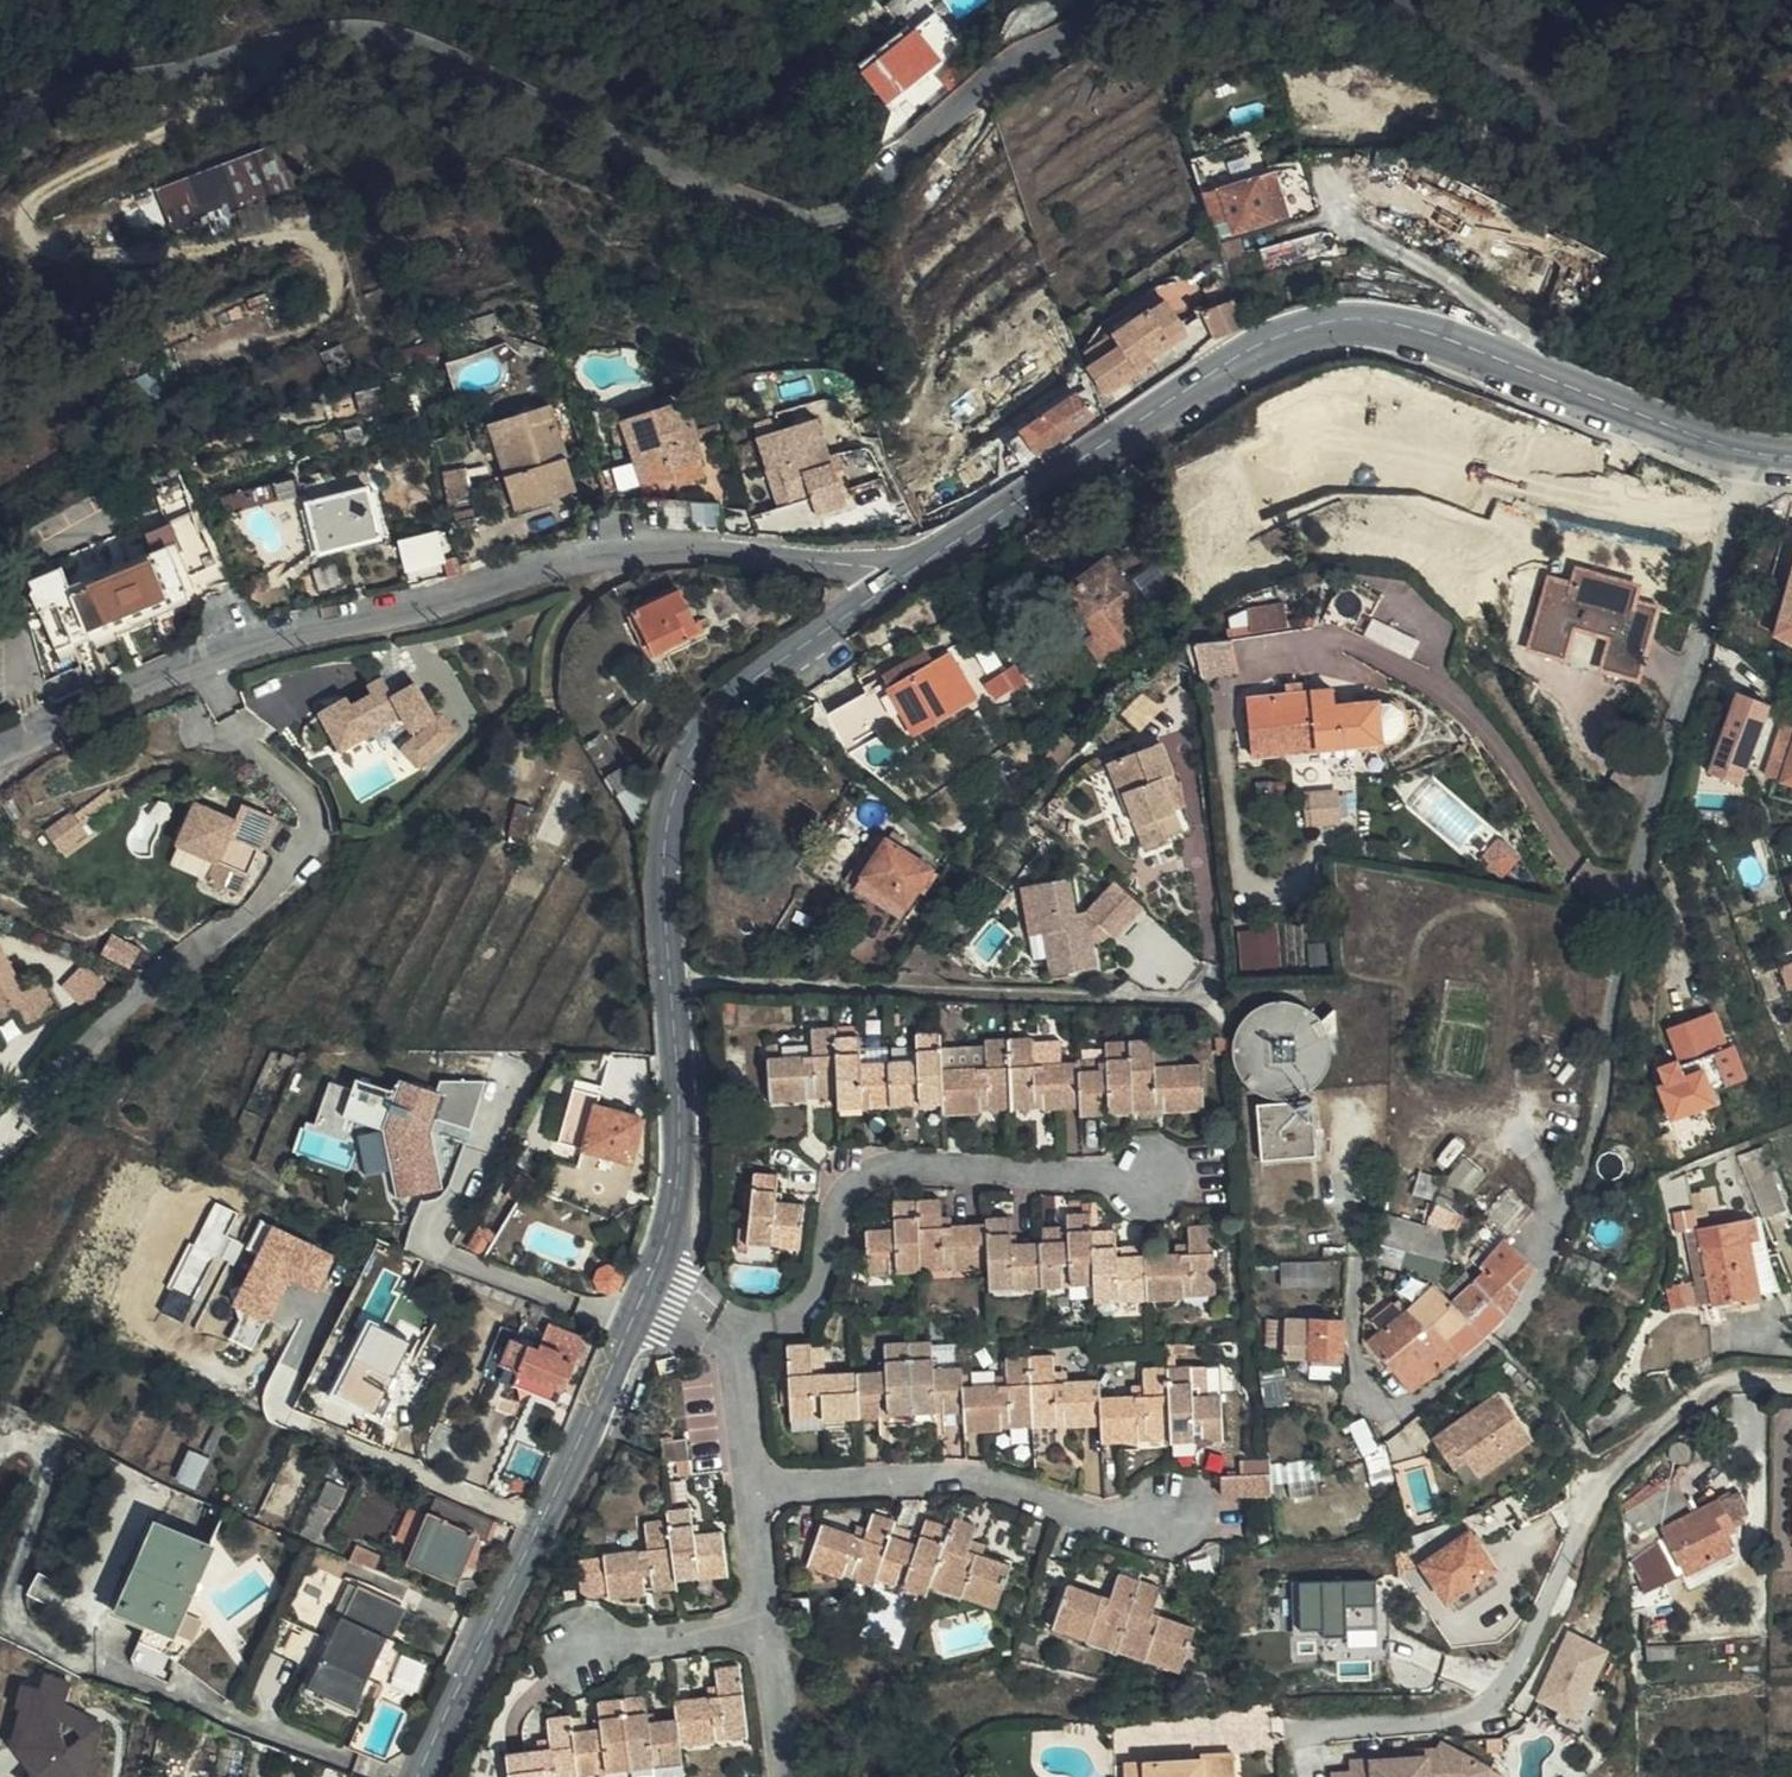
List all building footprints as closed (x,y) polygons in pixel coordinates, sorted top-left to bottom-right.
[(912,40),(932,65),(938,59),(920,34),(912,40)] [(909,37),(862,72),(885,103),(932,65),(912,40),(909,37)] [(274,145),(160,187),(176,229),(290,186),(274,145)] [(1256,177),(1201,194),(1212,223),(1227,218),(1231,232),(1287,215),(1274,172),(1256,177)] [(1478,190),(1494,199),(1498,189),(1483,179),(1478,190)] [(1224,224),(1213,228),(1219,244),(1228,241),(1224,224)] [(1257,251),(1265,274),(1321,259),(1335,258),(1332,250),(1328,236),(1321,232),(1257,251)] [(1138,298),(1076,339),(1079,346),(1091,366),(1121,346),(1113,333),(1146,310),(1138,298)] [(1121,346),(1091,366),(1097,374),(1093,378),(1101,392),(1155,353),(1153,348),(1183,328),(1166,301),(1147,313),(1146,310),(1113,333),(1121,346)] [(1203,312),(1212,339),(1237,329),(1228,303),(1203,312)] [(621,422),(674,403),(670,391),(616,408),(621,422)] [(1036,455),(1102,411),(1099,400),(1090,405),(1084,396),(1076,401),(1074,399),(1022,434),(1036,455)] [(677,402),(674,403),(621,422),(629,447),(643,487),(674,475),(677,486),(703,477),(697,461),(701,459),(690,425),(685,426),(677,402)] [(573,491),(544,407),(478,430),(507,513),(544,500),(573,491)] [(757,438),(767,470),(781,464),(791,500),(809,494),(814,511),(845,502),(818,417),(757,438)] [(366,438),(362,422),(343,428),(347,443),(366,438)] [(629,447),(621,422),(610,426),(619,450),(629,447)] [(1021,465),(1036,455),(1022,434),(1007,443),(1021,465)] [(781,464),(767,470),(777,504),(791,500),(781,464)] [(460,467),(440,471),(448,510),(467,507),(460,467)] [(307,504),(319,554),(378,539),(367,494),(366,489),(307,504)] [(375,491),(367,494),(378,539),(386,537),(375,491)] [(319,554),(307,509),(300,510),(312,555),(319,554)] [(173,518),(190,561),(210,554),(194,510),(173,518)] [(397,544),(403,570),(423,565),(442,561),(435,534),(397,544)] [(184,590),(172,560),(185,554),(178,536),(147,549),(152,560),(69,594),(62,579),(32,590),(41,613),(58,606),(84,664),(101,657),(88,629),(184,590)] [(1104,551),(1055,586),(1077,615),(1082,612),(1094,628),(1082,636),(1095,655),(1130,629),(1154,612),(1149,606),(1171,591),(1151,564),(1126,582),(1104,551)] [(1633,606),(1638,587),(1556,563),(1533,649),(1564,658),(1574,625),(1584,629),(1586,621),(1603,626),(1602,632),(1613,636),(1605,668),(1636,678),(1654,613),(1633,606)] [(1375,614),(1385,593),(1355,577),(1350,585),(1347,582),(1340,595),(1338,594),(1326,616),(1353,631),(1367,609),(1375,614)] [(1774,637),(1791,646),(1791,582),(1774,637)] [(699,628),(679,589),(631,612),(651,652),(699,628)] [(1249,629),(1286,623),(1285,619),(1282,598),(1245,603),(1248,625),(1249,629)] [(1154,612),(1130,629),(1142,644),(1157,634),(1152,628),(1161,622),(1154,612)] [(1308,616),(1285,619),(1286,623),(1287,627),(1309,623),(1308,616)] [(1604,671),(1605,668),(1613,636),(1602,632),(1603,626),(1586,621),(1584,629),(1574,625),(1564,658),(1564,661),(1604,671)] [(1248,625),(1234,628),(1235,635),(1249,632),(1249,629),(1248,625)] [(1232,636),(1199,643),(1205,674),(1239,667),(1232,636)] [(886,678),(890,686),(933,661),(926,648),(883,673),(886,678)] [(890,686),(889,686),(904,711),(914,729),(973,696),(948,653),(933,661),(890,686)] [(984,681),(997,702),(1016,690),(1002,670),(984,681)] [(845,746),(904,711),(889,686),(890,686),(886,678),(826,713),(845,746)] [(317,714),(333,741),(356,729),(362,737),(400,715),(412,736),(400,748),(416,766),(452,732),(436,715),(432,719),(412,684),(390,697),(380,679),(365,687),(369,695),(349,707),(345,699),(317,714)] [(1287,682),(1288,691),(1300,690),(1300,680),(1287,682)] [(1381,701),(1377,701),(1334,704),(1333,688),(1247,696),(1252,751),(1380,739),(1383,738),(1385,737),(1389,735),(1391,733),(1393,731),(1395,726),(1396,723),(1397,719),(1396,715),(1396,713),(1393,708),(1390,705),(1387,703),(1384,702),(1381,701)] [(1377,695),(1377,701),(1381,701),(1384,702),(1387,703),(1390,705),(1393,708),(1396,713),(1396,715),(1397,719),(1396,723),(1395,726),(1393,731),(1391,733),(1389,735),(1385,737),(1383,738),(1380,739),(1381,745),(1392,741),(1397,736),(1401,729),(1403,722),(1402,714),(1400,708),(1397,703),(1391,698),(1382,695),(1377,695)] [(1756,761),(1741,712),(1704,725),(1715,761),(1734,755),(1739,766),(1756,761)] [(1780,786),(1791,789),(1791,726),(1780,723),(1762,781),(1775,784),(1780,786)] [(356,729),(333,741),(338,750),(362,737),(356,729)] [(602,732),(582,744),(604,776),(624,763),(602,732)] [(1182,828),(1166,778),(1175,775),(1164,742),(1112,760),(1114,766),(1098,771),(1110,803),(1127,798),(1132,810),(1135,809),(1149,846),(1171,839),(1169,832),(1182,828)] [(1330,759),(1314,759),(1316,783),(1331,782),(1330,759)] [(604,776),(626,809),(646,795),(624,763),(604,776)] [(1191,825),(1175,775),(1166,778),(1182,828),(1191,825)] [(1342,820),(1339,790),(1307,794),(1310,823),(1342,820)] [(898,804),(889,815),(898,822),(907,810),(898,804)] [(521,843),(532,809),(516,805),(505,838),(521,843)] [(189,807),(171,848),(199,860),(210,866),(201,886),(232,899),(251,855),(254,856),(268,823),(236,809),(228,825),(189,807)] [(65,853),(90,837),(73,810),(48,827),(65,853)] [(864,874),(856,885),(900,914),(906,918),(914,906),(936,872),(898,847),(904,838),(892,831),(886,839),(864,874)] [(876,832),(847,879),(856,885),(864,874),(886,839),(876,832)] [(1519,853),(1502,838),(1487,856),(1504,871),(1519,853)] [(943,839),(934,850),(945,859),(953,847),(950,845),(943,839)] [(956,872),(952,870),(946,866),(924,899),(935,905),(956,872)] [(1076,876),(1024,885),(1030,919),(1039,917),(1041,933),(1049,974),(1094,970),(1088,932),(1098,926),(1105,935),(1138,912),(1116,880),(1081,901),(1076,876)] [(1030,919),(1024,885),(1014,887),(1024,936),(1041,933),(1039,917),(1030,919)] [(1280,967),(1277,927),(1241,930),(1244,970),(1280,967)] [(115,934),(106,951),(133,966),(143,948),(115,934)] [(1331,960),(1330,942),(1312,943),(1314,961),(1331,960)] [(6,961),(0,964),(0,1020),(14,1012),(23,1030),(55,1013),(38,981),(21,990),(6,961)] [(65,985),(87,1009),(112,987),(90,962),(65,985)] [(1781,969),(1789,990),(1791,989),(1791,965),(1781,969)] [(1714,1013),(1669,1030),(1682,1066),(1679,1067),(1677,1062),(1660,1069),(1665,1085),(1659,1088),(1672,1120),(1716,1103),(1712,1094),(1746,1081),(1733,1046),(1727,1049),(1714,1013)] [(821,1036),(820,1025),(795,1026),(795,1051),(752,1052),(752,1097),(790,1096),(790,1088),(789,1071),(797,1071),(797,1088),(822,1087),(821,1036)] [(876,1062),(877,1105),(896,1105),(896,1081),(904,1081),(905,1093),(929,1093),(929,1066),(927,1035),(902,1035),(902,1060),(876,1062)] [(858,1106),(877,1105),(876,1062),(846,1062),(845,1036),(821,1036),(822,1087),(823,1097),(847,1096),(847,1083),(857,1083),(858,1106)] [(929,1101),(929,1107),(967,1107),(967,1080),(973,1080),(974,1098),(999,1097),(998,1039),(972,1040),(973,1065),(929,1066),(929,1093),(929,1101)] [(998,1039),(999,1097),(1024,1096),(1024,1079),(1035,1079),(1037,1104),(1073,1103),(1073,1071),(1073,1061),(1055,1062),(1054,1048),(1045,1047),(1045,1063),(1023,1063),(1022,1039),(998,1039)] [(1169,1039),(1152,1040),(1152,1067),(1172,1066),(1169,1039)] [(1152,1040),(1126,1041),(1128,1102),(1162,1102),(1162,1111),(1201,1108),(1199,1064),(1172,1066),(1152,1067),(1152,1040)] [(1073,1103),(1074,1113),(1095,1112),(1095,1089),(1103,1089),(1103,1103),(1128,1102),(1126,1041),(1101,1042),(1102,1070),(1073,1071),(1073,1103)] [(789,1071),(790,1088),(797,1088),(797,1071),(789,1071)] [(603,1085),(578,1078),(575,1086),(601,1094),(603,1085)] [(471,1130),(487,1081),(441,1081),(438,1091),(400,1080),(396,1093),(356,1080),(353,1091),(344,1113),(365,1121),(383,1127),(390,1171),(397,1170),(401,1196),(441,1190),(432,1131),(436,1118),(471,1130)] [(344,1113),(353,1091),(330,1083),(315,1125),(306,1121),(306,1125),(347,1140),(349,1137),(357,1140),(355,1143),(357,1144),(365,1121),(344,1113)] [(631,1160),(644,1118),(623,1111),(625,1104),(616,1102),(614,1108),(598,1104),(601,1094),(575,1086),(560,1140),(631,1160)] [(929,1101),(929,1093),(905,1093),(905,1101),(929,1101)] [(823,1097),(823,1106),(848,1106),(847,1096),(823,1097)] [(1328,1145),(1312,1146),(1309,1105),(1259,1108),(1263,1155),(1313,1151),(1314,1169),(1329,1168),(1328,1145)] [(1756,1154),(1745,1158),(1767,1214),(1790,1205),(1775,1169),(1764,1173),(1756,1154)] [(1455,1157),(1436,1220),(1462,1228),(1481,1165),(1455,1157)] [(788,1236),(799,1238),(805,1200),(777,1197),(782,1167),(754,1163),(753,1174),(747,1173),(745,1182),(742,1181),(740,1198),(749,1199),(747,1218),(738,1217),(734,1239),(745,1233),(746,1225),(770,1229),(769,1237),(777,1238),(776,1240),(787,1242),(788,1236)] [(397,1170),(390,1171),(394,1197),(401,1196),(397,1170)] [(532,1180),(516,1172),(510,1183),(527,1191),(532,1180)] [(521,1189),(510,1183),(505,1193),(516,1199),(521,1189)] [(1512,1239),(1535,1212),(1508,1189),(1485,1216),(1498,1228),(1512,1239)] [(930,1204),(906,1206),(912,1273),(938,1271),(939,1279),(980,1276),(976,1226),(933,1229),(930,1204)] [(912,1273),(906,1206),(882,1207),(884,1232),(857,1235),(860,1287),(880,1286),(880,1283),(880,1275),(912,1273)] [(1082,1229),(1080,1212),(1054,1214),(1056,1240),(1029,1243),(1033,1293),(1053,1292),(1051,1265),(1057,1265),(1059,1282),(1085,1280),(1082,1229)] [(1755,1214),(1683,1228),(1685,1241),(1701,1238),(1714,1306),(1759,1297),(1749,1242),(1760,1240),(1755,1214)] [(1394,1215),(1387,1240),(1417,1249),(1424,1225),(1394,1215)] [(1033,1293),(1029,1243),(1000,1245),(998,1217),(975,1219),(976,1226),(980,1276),(980,1288),(1002,1286),(1003,1292),(1013,1291),(1013,1294),(1033,1293)] [(319,1288),(336,1254),(265,1218),(251,1245),(263,1251),(237,1302),(271,1319),(293,1275),(319,1288)] [(1184,1248),(1139,1251),(1142,1294),(1179,1291),(1179,1283),(1210,1280),(1205,1221),(1181,1223),(1184,1248)] [(494,1233),(480,1224),(466,1244),(481,1253),(494,1233)] [(746,1225),(745,1233),(769,1237),(770,1229),(746,1225)] [(1142,1294),(1139,1251),(1109,1253),(1106,1227),(1082,1229),(1085,1280),(1086,1290),(1111,1287),(1110,1271),(1118,1271),(1120,1296),(1142,1294)] [(788,1236),(787,1242),(798,1244),(799,1238),(788,1236)] [(1694,1288),(1668,1292),(1672,1314),(1714,1306),(1701,1238),(1685,1241),(1694,1288)] [(1506,1314),(1530,1271),(1516,1252),(1506,1243),(1473,1277),(1474,1280),(1452,1305),(1440,1320),(1463,1353),(1485,1335),(1506,1314)] [(1374,1245),(1369,1260),(1405,1271),(1435,1280),(1439,1264),(1374,1245)] [(1285,1300),(1300,1302),(1302,1269),(1287,1268),(1285,1300)] [(912,1273),(913,1281),(939,1279),(938,1271),(912,1273)] [(1440,1320),(1452,1305),(1440,1293),(1444,1288),(1435,1280),(1405,1271),(1394,1288),(1412,1304),(1368,1341),(1382,1360),(1388,1356),(1440,1320)] [(880,1275),(880,1283),(913,1281),(912,1273),(880,1275)] [(1759,1297),(1714,1306),(1715,1312),(1760,1304),(1759,1297)] [(1340,1323),(1341,1318),(1300,1315),(1300,1302),(1285,1300),(1282,1351),(1311,1354),(1310,1368),(1339,1371),(1344,1334),(1340,1323)] [(1408,1394),(1463,1353),(1440,1320),(1388,1356),(1408,1394)] [(384,1419),(421,1343),(388,1329),(372,1321),(335,1393),(350,1401),(338,1425),(354,1433),(357,1427),(368,1433),(376,1417),(384,1419)] [(540,1349),(515,1338),(503,1364),(529,1374),(565,1388),(587,1338),(551,1324),(540,1349)] [(957,1363),(957,1344),(936,1343),(935,1362),(957,1363)] [(924,1350),(901,1353),(907,1410),(929,1408),(928,1395),(935,1394),(936,1416),(960,1414),(958,1395),(956,1375),(927,1378),(924,1350)] [(850,1384),(854,1427),(875,1425),(873,1401),(880,1401),(881,1413),(907,1410),(901,1353),(876,1354),(878,1382),(850,1384)] [(1047,1361),(1024,1363),(1029,1421),(1052,1419),(1051,1405),(1059,1404),(1062,1429),(1098,1424),(1096,1400),(1094,1383),(1049,1388),(1047,1361)] [(960,1414),(962,1437),(998,1433),(996,1408),(1002,1407),(1004,1423),(1029,1421),(1024,1363),(998,1365),(1001,1391),(958,1395),(960,1414)] [(1170,1425),(1171,1435),(1197,1433),(1195,1417),(1202,1416),(1205,1441),(1225,1438),(1219,1392),(1192,1395),(1189,1364),(1164,1367),(1170,1425)] [(816,1430),(854,1427),(850,1384),(804,1388),(802,1365),(776,1367),(781,1418),(806,1416),(805,1405),(813,1404),(815,1423),(816,1430)] [(1098,1424),(1100,1440),(1134,1437),(1132,1412),(1141,1411),(1142,1428),(1170,1425),(1164,1367),(1137,1369),(1139,1397),(1096,1400),(1098,1424)] [(525,1385),(561,1400),(565,1388),(529,1374),(525,1385)] [(1503,1394),(1437,1440),(1455,1466),(1471,1456),(1496,1439),(1508,1456),(1533,1439),(1503,1394)] [(806,1416),(781,1418),(781,1426),(815,1423),(813,1404),(805,1405),(806,1416)] [(882,1420),(908,1416),(907,1410),(881,1413),(882,1420)] [(1375,1442),(1365,1418),(1353,1426),(1364,1448),(1375,1442)] [(1029,1421),(1030,1428),(1053,1426),(1052,1419),(1029,1421)] [(1004,1430),(1030,1428),(1029,1421),(1004,1423),(1004,1430)] [(684,1438),(661,1440),(663,1463),(687,1459),(684,1438)] [(1496,1439),(1471,1456),(1483,1473),(1508,1456),(1496,1439)] [(1369,1474),(1395,1469),(1394,1462),(1389,1440),(1377,1445),(1375,1442),(1364,1448),(1369,1474)] [(1274,1492),(1268,1456),(1240,1459),(1241,1471),(1223,1473),(1226,1496),(1274,1492)] [(1287,1473),(1286,1490),(1314,1492),(1316,1463),(1273,1460),(1272,1472),(1287,1473)] [(1688,1507),(1681,1492),(1696,1484),(1687,1467),(1679,1471),(1682,1477),(1671,1481),(1674,1486),(1657,1495),(1651,1483),(1623,1498),(1635,1523),(1642,1520),(1645,1526),(1688,1507)] [(315,1540),(330,1508),(334,1511),(345,1488),(329,1480),(318,1503),(314,1501),(299,1532),(315,1540)] [(483,1534),(491,1515),(440,1492),(431,1511),(477,1531),(483,1534)] [(1642,1592),(1684,1572),(1728,1551),(1719,1531),(1753,1515),(1742,1492),(1663,1530),(1667,1539),(1628,1560),(1642,1592)] [(1495,1568),(1481,1546),(1521,1520),(1505,1499),(1478,1519),(1413,1537),(1425,1565),(1449,1599),(1495,1568)] [(690,1504),(665,1507),(667,1517),(675,1570),(698,1568),(697,1552),(705,1551),(708,1575),(730,1571),(725,1529),(694,1531),(690,1504)] [(400,1533),(417,1541),(429,1514),(412,1506),(400,1533)] [(477,1531),(431,1511),(429,1514),(417,1541),(408,1557),(455,1578),(477,1531)] [(846,1574),(869,1582),(870,1578),(884,1538),(887,1530),(889,1522),(865,1513),(856,1539),(816,1525),(801,1568),(835,1581),(845,1555),(852,1558),(846,1574)] [(654,1583),(677,1579),(675,1570),(667,1517),(644,1520),(647,1547),(604,1553),(610,1598),(646,1594),(643,1567),(652,1567),(654,1583)] [(913,1546),(884,1538),(870,1578),(889,1584),(898,1560),(906,1563),(901,1579),(927,1587),(948,1527),(923,1519),(916,1540),(913,1546)] [(976,1528),(951,1519),(948,1527),(927,1587),(957,1598),(959,1593),(993,1606),(1009,1566),(968,1553),(976,1528)] [(153,1522),(116,1603),(147,1617),(167,1626),(177,1603),(169,1599),(173,1589),(182,1592),(202,1544),(153,1522)] [(916,1540),(887,1530),(884,1538),(913,1546),(916,1540)] [(365,1566),(371,1568),(377,1557),(353,1548),(347,1561),(363,1569),(365,1566)] [(304,1564),(269,1639),(321,1662),(307,1692),(352,1713),(402,1607),(304,1564)] [(1112,1655),(1138,1583),(1115,1574),(1105,1600),(1065,1586),(1050,1627),(1084,1640),(1083,1644),(1112,1655)] [(1380,1626),(1379,1576),(1294,1579),(1295,1635),(1349,1633),(1349,1627),(1380,1626)] [(898,1586),(925,1594),(927,1587),(901,1579),(898,1586)] [(1160,1590),(1138,1583),(1112,1655),(1143,1666),(1145,1660),(1178,1672),(1192,1630),(1151,1615),(1160,1590)] [(169,1599),(177,1603),(182,1592),(173,1589),(169,1599)] [(147,1617),(138,1637),(158,1646),(167,1626),(147,1617)] [(1570,1630),(1538,1698),(1579,1717),(1611,1649),(1570,1630)] [(708,1695),(677,1698),(679,1718),(682,1744),(715,1740),(713,1718),(722,1717),(722,1729),(749,1726),(741,1665),(716,1667),(718,1682),(706,1683),(708,1695)] [(18,1724),(59,1734),(64,1715),(70,1693),(73,1681),(46,1670),(42,1686),(24,1681),(18,1705),(23,1706),(18,1724)] [(70,1693),(64,1715),(78,1719),(84,1697),(70,1693)] [(625,1699),(630,1762),(633,1762),(663,1759),(663,1762),(683,1760),(682,1744),(679,1718),(652,1721),(650,1696),(625,1699)] [(575,1734),(579,1771),(586,1770),(597,1768),(596,1766),(630,1762),(625,1699),(601,1703),(604,1730),(575,1734)] [(573,1717),(549,1720),(553,1750),(508,1755),(510,1776),(547,1776),(547,1770),(554,1768),(555,1776),(579,1776),(579,1771),(575,1734),(573,1717)] [(1445,1744),(1441,1751),(1439,1756),(1419,1758),(1353,1764),(1354,1776),(1341,1776),(1489,1776),(1493,1768),(1445,1744)] [(1171,1766),(1128,1768),(1128,1776),(1240,1776),(1238,1757),(1204,1759),(1205,1763),(1185,1764),(1171,1766)] [(1170,1757),(1171,1766),(1185,1764),(1184,1757),(1170,1757)] [(663,1759),(633,1762),(634,1775),(685,1770),(683,1760),(663,1762),(663,1759)] [(1493,1768),(1489,1776),(1506,1776),(1493,1768)] [(275,1769),(274,1776),(294,1776),(295,1772),(275,1769)]
